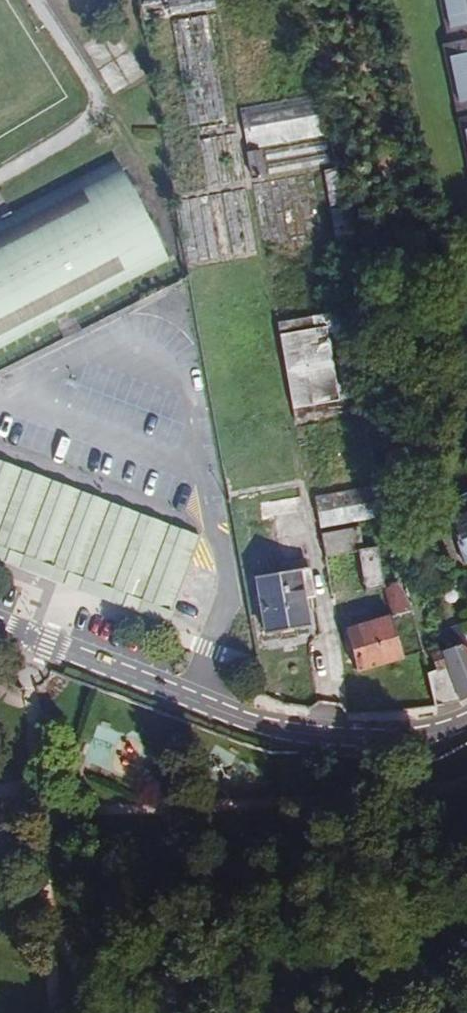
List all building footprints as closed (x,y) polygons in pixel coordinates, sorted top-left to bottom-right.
[(144,3),(140,4),(143,20),(216,10),(215,0),(143,0),(144,3)] [(450,43),(442,44),(466,157),(466,0),(440,0),(450,43)] [(225,119),(207,15),(191,18),(208,122),(225,119)] [(206,122),(189,18),(172,21),(190,125),(206,122)] [(248,149),(328,135),(318,95),(240,108),(248,149)] [(243,182),(235,134),(225,136),(233,183),(243,182)] [(220,185),(230,184),(222,137),(212,138),(220,185)] [(210,139),(200,140),(208,188),(218,186),(210,139)] [(260,151),(246,153),(250,175),(263,173),(260,151)] [(170,261),(116,158),(0,219),(0,349),(170,261)] [(336,243),(353,240),(352,237),(336,169),(324,171),(336,243)] [(257,251),(246,189),(236,191),(248,252),(257,251)] [(236,255),(245,253),(234,191),(224,193),(236,255)] [(224,257),(233,255),(222,193),(212,195),(224,257)] [(212,259),(221,257),(210,196),(201,197),(212,259)] [(200,261),(210,259),(198,198),(189,200),(200,261)] [(187,200),(177,202),(189,263),(198,261),(187,200)] [(292,409),(357,397),(339,324),(369,313),(368,307),(276,324),(292,409)] [(295,422),(360,409),(357,397),(292,409),(295,422)] [(178,599),(200,539),(0,463),(0,547),(173,612),(178,599)] [(320,528),(388,517),(380,487),(314,498),(320,528)] [(466,560),(466,492),(456,497),(464,515),(447,523),(463,562),(466,560)] [(363,551),(359,527),(321,534),(325,557),(358,552),(363,551)] [(358,552),(365,590),(385,585),(378,548),(363,551),(358,552)] [(310,568),(254,577),(264,635),(312,627),(307,597),(314,596),(310,568)] [(412,611),(404,580),(382,586),(390,617),(412,611)] [(390,616),(346,630),(359,674),(404,660),(390,617),(390,616)] [(458,702),(466,697),(466,653),(455,628),(442,634),(448,649),(439,652),(458,702)] [(437,706),(458,702),(439,652),(431,655),(434,670),(428,672),(437,706)]
